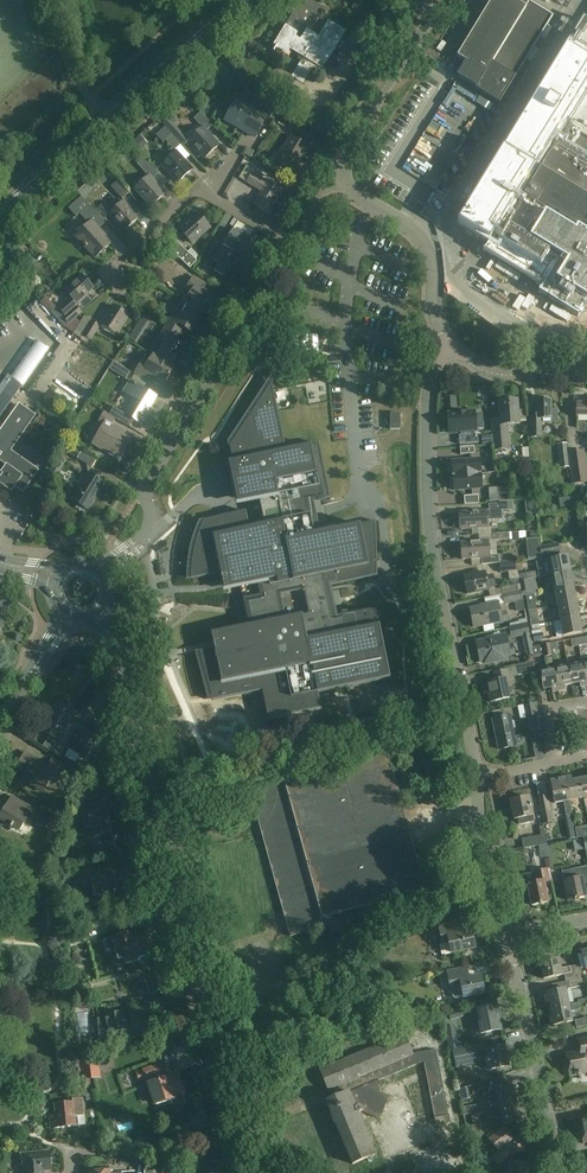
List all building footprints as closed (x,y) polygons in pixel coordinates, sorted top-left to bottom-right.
[(318,38),(310,32),(324,9),(309,0),(302,0),(273,46),(286,54),(290,49),(297,53),(303,43),(316,51),(323,40),(318,38)] [(459,76),(476,86),(475,89),(499,104),(553,16),(529,2),(525,7),(514,0),(491,0),(457,56),(467,62),(464,68),(459,76)] [(583,18),(568,41),(519,121),(551,142),(565,120),(586,135),(586,20),(583,18)] [(303,57),(292,76),(291,77),(295,79),(294,79),(303,84),(311,71),(318,75),(321,69),(322,69),(345,31),(329,21),(318,38),(323,40),(316,51),(303,43),(297,53),(303,57)] [(291,77),(292,76),(276,67),(269,79),(288,90),(294,79),(295,79),(291,77)] [(239,101),(237,100),(225,120),(254,138),(267,117),(252,108),(258,97),(245,90),(239,101)] [(163,124),(183,146),(189,141),(168,118),(163,124)] [(299,137),(305,127),(293,120),(287,130),(299,137)] [(455,225),(495,248),(490,255),(542,287),(558,261),(577,272),(579,270),(586,275),(586,165),(551,142),(519,121),(455,225)] [(189,140),(205,158),(220,145),(204,127),(189,140)] [(174,149),(177,152),(163,164),(178,182),(192,169),(182,158),(188,153),(167,129),(158,138),(162,143),(165,140),(173,149),(174,149)] [(300,160),(308,146),(291,136),(275,162),(291,171),(298,159),(300,160)] [(135,140),(131,143),(139,151),(142,148),(135,140)] [(276,199),(282,190),(267,181),(267,182),(253,173),(247,182),(261,190),(253,203),(267,211),(275,198),(276,199)] [(136,189),(151,206),(165,193),(150,176),(136,189)] [(111,187),(122,199),(128,194),(117,181),(111,187)] [(72,198),(74,204),(83,199),(81,194),(72,198)] [(128,209),(130,208),(124,201),(109,214),(125,231),(138,219),(128,209)] [(79,214),(89,225),(76,237),(95,258),(111,244),(98,229),(105,223),(89,205),(79,214)] [(209,227),(196,213),(179,228),(191,243),(209,227)] [(238,233),(233,230),(225,225),(214,243),(230,253),(229,255),(227,254),(220,265),(219,264),(214,271),(223,276),(228,269),(230,271),(235,263),(237,264),(244,252),(242,251),(250,238),(239,231),(238,233)] [(170,250),(190,268),(197,261),(177,242),(170,250)] [(58,309),(70,323),(73,320),(74,320),(82,313),(76,306),(88,296),(87,295),(93,289),(81,276),(65,291),(70,297),(58,309)] [(191,293),(186,301),(203,312),(206,314),(215,299),(202,291),(206,285),(193,277),(186,290),(191,293)] [(50,300),(45,296),(40,301),(44,305),(50,300)] [(182,299),(166,326),(179,334),(183,327),(191,332),(203,312),(186,301),(182,299)] [(100,324),(117,334),(129,315),(114,306),(107,317),(105,316),(100,324)] [(549,312),(567,323),(570,317),(552,306),(549,312)] [(73,320),(70,323),(70,324),(74,331),(83,337),(81,340),(88,344),(90,341),(91,341),(100,326),(84,316),(78,325),(74,320),(73,320)] [(148,325),(140,320),(136,327),(144,331),(148,325)] [(164,343),(156,357),(171,366),(183,346),(174,341),(179,334),(166,326),(158,339),(164,343)] [(81,346),(68,357),(81,371),(93,359),(81,346)] [(173,368),(171,366),(156,357),(153,355),(148,364),(142,361),(134,374),(147,382),(152,375),(164,383),(173,368)] [(110,369),(126,379),(131,372),(114,362),(110,369)] [(21,387),(8,378),(0,390),(0,417),(21,387)] [(191,562),(190,568),(190,579),(253,566),(255,576),(259,596),(242,599),(251,639),(252,643),(199,654),(211,702),(260,692),(267,720),(321,710),(318,693),(389,679),(375,608),(337,616),(334,602),(331,586),(377,576),(377,521),(321,532),(318,512),(316,502),(332,499),(321,445),(288,452),(276,395),(273,380),(229,445),(240,499),(257,495),(263,525),(251,527),(247,511),(204,519),(198,531),(194,543),(191,555),(191,562)] [(125,413),(133,418),(140,422),(156,396),(130,381),(124,391),(135,398),(125,413)] [(451,408),(458,407),(457,395),(450,396),(451,408)] [(519,424),(518,400),(499,402),(500,420),(492,420),(494,449),(509,448),(507,425),(519,424)] [(536,400),(536,416),(528,416),(529,438),(542,437),(541,423),(558,423),(557,415),(551,416),(551,400),(536,400)] [(577,404),(577,418),(577,416),(586,416),(586,404),(577,404)] [(1,454),(6,458),(9,454),(34,417),(19,406),(0,434),(0,454),(1,454)] [(133,418),(125,413),(113,406),(108,413),(128,425),(133,418)] [(132,436),(113,424),(116,418),(105,411),(99,421),(104,425),(92,444),(118,459),(132,436)] [(476,431),(475,411),(447,413),(449,433),(460,432),(460,436),(459,436),(459,445),(478,443),(478,434),(475,434),(475,431),(476,431)] [(400,429),(400,414),(390,413),(390,429),(400,429)] [(492,436),(482,436),(482,444),(493,443),(492,436)] [(75,460),(85,466),(90,458),(64,442),(60,448),(76,458),(75,460)] [(569,467),(567,453),(566,443),(556,444),(560,468),(569,467)] [(475,454),(474,446),(460,447),(461,455),(475,454)] [(500,449),(492,450),(492,460),(501,459),(500,449)] [(580,451),(567,453),(569,467),(572,484),(586,481),(586,471),(584,450),(580,451)] [(1,454),(0,456),(0,461),(6,465),(1,473),(0,474),(0,484),(1,485),(11,492),(16,485),(22,490),(36,470),(15,456),(14,455),(12,456),(9,454),(6,458),(1,454)] [(56,476),(64,463),(55,458),(48,471),(56,476)] [(481,473),(479,459),(451,461),(452,464),(449,464),(450,473),(452,473),(453,476),(481,473)] [(493,471),(502,471),(502,462),(493,462),(493,471)] [(86,509),(103,482),(88,473),(72,499),(86,509)] [(453,476),(453,479),(450,479),(451,487),(454,487),(454,490),(482,487),(481,473),(453,476)] [(583,488),(572,489),(572,498),(583,497),(583,488)] [(465,504),(479,503),(478,495),(464,496),(465,504)] [(501,510),(508,510),(507,503),(488,504),(489,510),(486,510),(486,511),(471,512),(463,511),(463,512),(459,513),(459,517),(457,518),(457,525),(460,526),(460,530),(487,528),(486,521),(502,520),(501,510)] [(509,532),(491,534),(491,541),(510,540),(509,532)] [(526,540),(528,559),(540,558),(538,539),(526,540)] [(498,555),(489,556),(487,541),(461,544),(462,550),(459,551),(460,557),(462,557),(463,562),(481,560),(481,564),(499,563),(498,555)] [(558,543),(540,547),(542,557),(560,554),(558,543)] [(552,575),(571,572),(568,556),(549,560),(550,567),(538,570),(539,578),(552,576),(552,575)] [(502,595),(521,591),(519,584),(519,581),(517,571),(516,571),(515,561),(499,563),(500,573),(508,572),(509,579),(510,586),(502,588),(503,594),(502,594),(502,595)] [(479,565),(461,568),(463,576),(480,573),(479,565)] [(487,578),(486,572),(464,577),(468,594),(489,590),(488,587),(496,586),(494,576),(487,578)] [(552,576),(555,590),(573,587),(571,572),(552,575),(552,576)] [(529,580),(523,581),(525,596),(533,594),(532,588),(530,588),(529,580)] [(573,587),(555,590),(558,605),(576,602),(573,587)] [(521,591),(502,595),(504,604),(514,602),(516,612),(525,610),(521,591)] [(506,611),(500,612),(498,601),(486,604),(486,606),(470,610),(474,628),(508,621),(506,611)] [(558,605),(561,621),(580,617),(576,602),(558,605)] [(580,617),(561,621),(564,636),(583,633),(580,617)] [(531,626),(539,624),(538,618),(530,619),(531,626)] [(529,635),(527,623),(508,626),(511,639),(529,635)] [(541,633),(533,635),(534,641),(542,640),(541,633)] [(481,661),(484,661),(484,664),(504,660),(504,657),(509,655),(514,654),(513,648),(508,649),(505,635),(491,638),(492,640),(477,643),(481,661)] [(577,638),(578,646),(585,644),(584,637),(577,638)] [(578,646),(577,638),(570,639),(571,647),(578,646)] [(542,645),(544,657),(552,656),(551,651),(550,643),(542,645)] [(533,655),(543,654),(542,645),(532,647),(533,655)] [(568,667),(571,685),(580,683),(580,687),(586,686),(581,660),(567,662),(568,667)] [(516,666),(518,675),(536,671),(534,662),(516,666)] [(493,671),(503,669),(501,663),(491,665),(493,671)] [(568,667),(554,669),(558,691),(564,690),(564,686),(571,685),(568,667)] [(558,691),(554,669),(540,671),(543,690),(552,688),(553,692),(558,691)] [(495,681),(486,683),(482,683),(485,695),(488,695),(489,702),(509,698),(506,682),(509,681),(507,670),(493,672),(495,681)] [(61,752),(65,746),(59,742),(70,723),(70,724),(77,713),(57,701),(39,729),(49,736),(43,745),(59,755),(61,752)] [(524,705),(526,718),(537,716),(535,702),(524,705)] [(516,746),(509,715),(493,719),(499,749),(516,746)] [(76,727),(70,724),(70,723),(59,742),(65,746),(85,758),(97,738),(77,726),(76,727)] [(387,752),(284,780),(323,927),(375,913),(373,904),(407,895),(398,862),(415,857),(387,752)] [(47,767),(24,753),(15,768),(25,774),(22,779),(42,791),(51,777),(57,780),(65,767),(52,759),(47,767)] [(94,770),(92,763),(83,765),(85,772),(94,770)] [(571,777),(566,778),(570,800),(584,798),(580,779),(572,781),(571,777)] [(570,800),(566,778),(550,781),(554,803),(563,801),(564,801),(570,800)] [(289,937),(323,927),(284,780),(249,790),(282,913),(280,913),(281,918),(284,917),(289,937)] [(543,822),(542,822),(543,826),(544,830),(545,834),(547,844),(551,843),(547,821),(552,820),(547,795),(547,796),(544,782),(535,784),(543,822)] [(0,805),(0,827),(3,822),(18,830),(23,822),(29,825),(37,812),(11,796),(4,808),(0,805)] [(531,796),(510,800),(514,819),(517,818),(518,824),(533,821),(531,815),(533,815),(531,806),(533,806),(531,796)] [(105,847),(119,844),(115,824),(109,825),(106,811),(100,812),(99,803),(81,807),(84,825),(90,824),(93,837),(103,835),(105,847)] [(49,818),(45,843),(57,845),(61,820),(49,818)] [(543,826),(542,822),(543,829),(540,830),(541,835),(521,839),(523,848),(547,844),(545,834),(544,830),(543,826)] [(586,833),(586,826),(575,828),(576,831),(577,838),(586,836),(586,834),(586,833)] [(424,890),(415,857),(398,862),(407,895),(424,890)] [(112,899),(130,895),(126,877),(114,879),(111,865),(82,871),(85,887),(91,886),(93,896),(111,892),(112,899)] [(564,882),(568,901),(586,897),(583,884),(586,883),(586,867),(561,871),(564,882)] [(527,885),(531,906),(548,902),(544,882),(551,880),(548,869),(535,872),(537,883),(527,885)] [(444,954),(451,953),(474,948),(471,931),(459,933),(457,922),(438,925),(442,944),(441,944),(444,954)] [(271,923),(263,925),(266,935),(274,933),(271,923)] [(411,933),(420,930),(418,923),(409,927),(411,933)] [(73,942),(88,939),(85,925),(70,928),(73,942)] [(392,932),(368,940),(372,952),(396,944),(392,932)] [(128,934),(104,940),(107,951),(111,950),(115,966),(126,963),(126,964),(149,958),(146,949),(149,948),(147,941),(144,942),(143,938),(142,938),(141,934),(128,937),(128,934)] [(586,967),(586,969),(586,950),(581,952),(582,954),(577,955),(581,969),(586,967)] [(564,974),(565,981),(582,977),(577,959),(573,960),(574,966),(560,969),(558,959),(539,963),(543,979),(564,974)] [(448,971),(454,999),(484,993),(481,976),(469,978),(466,967),(448,971)] [(582,977),(565,981),(565,982),(566,982),(568,989),(584,985),(582,977)] [(546,993),(549,1009),(568,1005),(565,989),(546,993)] [(578,1003),(568,1005),(549,1009),(553,1025),(572,1021),(570,1012),(580,1010),(578,1003)] [(479,1022),(478,1022),(481,1034),(501,1029),(496,1006),(477,1010),(479,1022)] [(463,1016),(461,1009),(443,1015),(445,1021),(463,1016)] [(110,1034),(129,1029),(124,1012),(105,1017),(110,1034)] [(586,1026),(586,1018),(575,1020),(577,1028),(586,1026)] [(435,1050),(412,1054),(404,1036),(320,1070),(332,1099),(326,1101),(352,1164),(374,1155),(357,1113),(361,1111),(380,1119),(388,1097),(379,1093),(381,1087),(378,1080),(416,1065),(424,1064),(436,1126),(450,1123),(435,1050)] [(579,1049),(571,1051),(571,1053),(565,1054),(569,1076),(580,1074),(580,1073),(586,1072),(586,1067),(585,1057),(586,1056),(586,1038),(577,1040),(579,1049)] [(508,1065),(504,1047),(487,1050),(486,1042),(470,1046),(471,1047),(453,1051),(455,1060),(473,1056),(473,1059),(487,1056),(489,1069),(508,1065)] [(91,1058),(90,1048),(78,1049),(82,1080),(101,1078),(98,1058),(91,1058)] [(175,1096),(182,1093),(176,1075),(164,1079),(160,1065),(144,1070),(144,1071),(137,1073),(139,1079),(147,1077),(155,1104),(175,1098),(175,1096)] [(502,1080),(500,1070),(487,1072),(488,1082),(502,1080)] [(499,1100),(500,1108),(516,1105),(512,1087),(494,1091),(496,1101),(499,1100)] [(50,1128),(56,1127),(75,1125),(74,1116),(84,1115),(83,1098),(71,1099),(72,1103),(54,1105),(55,1112),(48,1113),(50,1128)] [(491,1102),(484,1104),(485,1111),(493,1109),(491,1102)] [(485,1111),(484,1104),(462,1108),(464,1115),(485,1111)] [(504,1124),(519,1121),(516,1105),(500,1108),(493,1109),(494,1117),(495,1119),(502,1117),(504,1124)] [(487,1119),(494,1117),(493,1109),(485,1111),(487,1119)] [(480,1116),(479,1113),(471,1115),(473,1123),(481,1121),(480,1116)] [(579,1129),(586,1128),(586,1114),(576,1116),(577,1118),(575,1118),(574,1120),(575,1126),(577,1128),(579,1127),(579,1129)] [(488,1139),(498,1150),(512,1138),(503,1127),(488,1139)] [(579,1129),(580,1132),(578,1132),(577,1134),(578,1140),(580,1142),(582,1142),(582,1143),(586,1142),(586,1128),(579,1129)] [(510,1147),(511,1154),(525,1152),(522,1136),(510,1147)] [(24,1164),(25,1172),(44,1172),(43,1170),(51,1169),(49,1151),(21,1154),(22,1164),(24,1164)] [(510,1172),(529,1172),(527,1162),(517,1164),(517,1160),(508,1162),(510,1172)] [(164,1164),(146,1164),(146,1172),(164,1172),(164,1164)]
